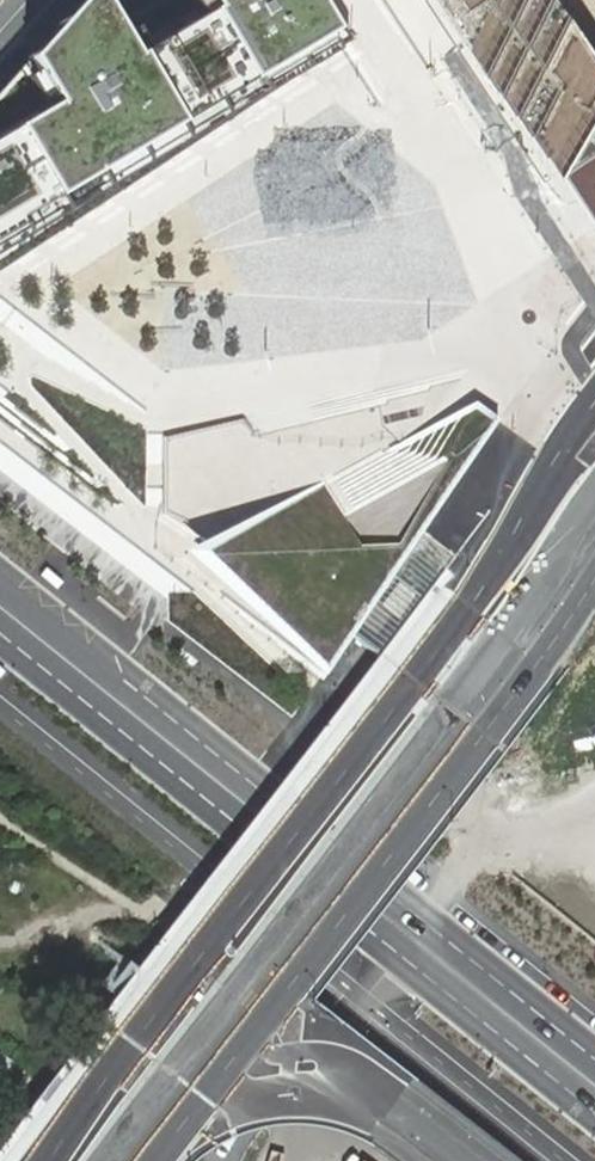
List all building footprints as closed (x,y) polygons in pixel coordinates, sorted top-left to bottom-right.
[(318,0),(202,0),(209,12),(169,35),(131,57),(97,0),(79,0),(24,61),(52,105),(0,135),(0,266),(343,37),(318,0)] [(549,0),(418,0),(578,244),(594,225),(594,70),(549,0)] [(496,420),(472,402),(440,422),(198,552),(321,673),(496,420)] [(589,692),(553,785),(594,820),(594,685),(589,692)]
